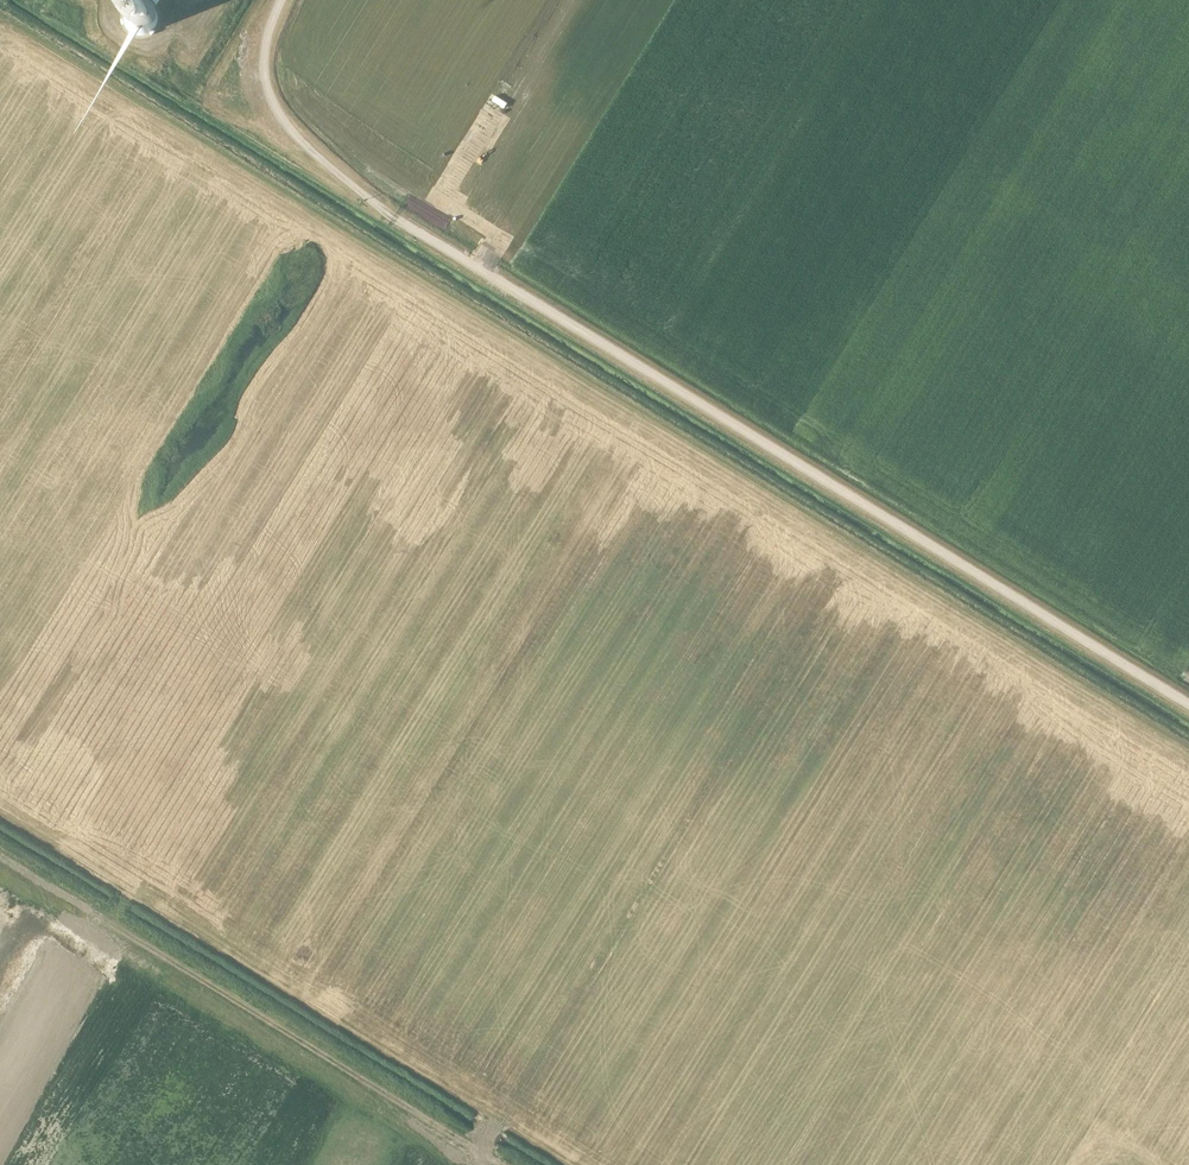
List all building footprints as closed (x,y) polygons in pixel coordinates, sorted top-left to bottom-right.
[(121,14),(120,19),(121,25),(123,30),(127,34),(132,37),(137,39),(143,39),(148,37),(153,34),(156,30),(159,25),(159,19),(159,14),(156,9),(153,5),(148,2),(143,0),(137,0),(132,2),(127,5),(123,9),(121,14)]
